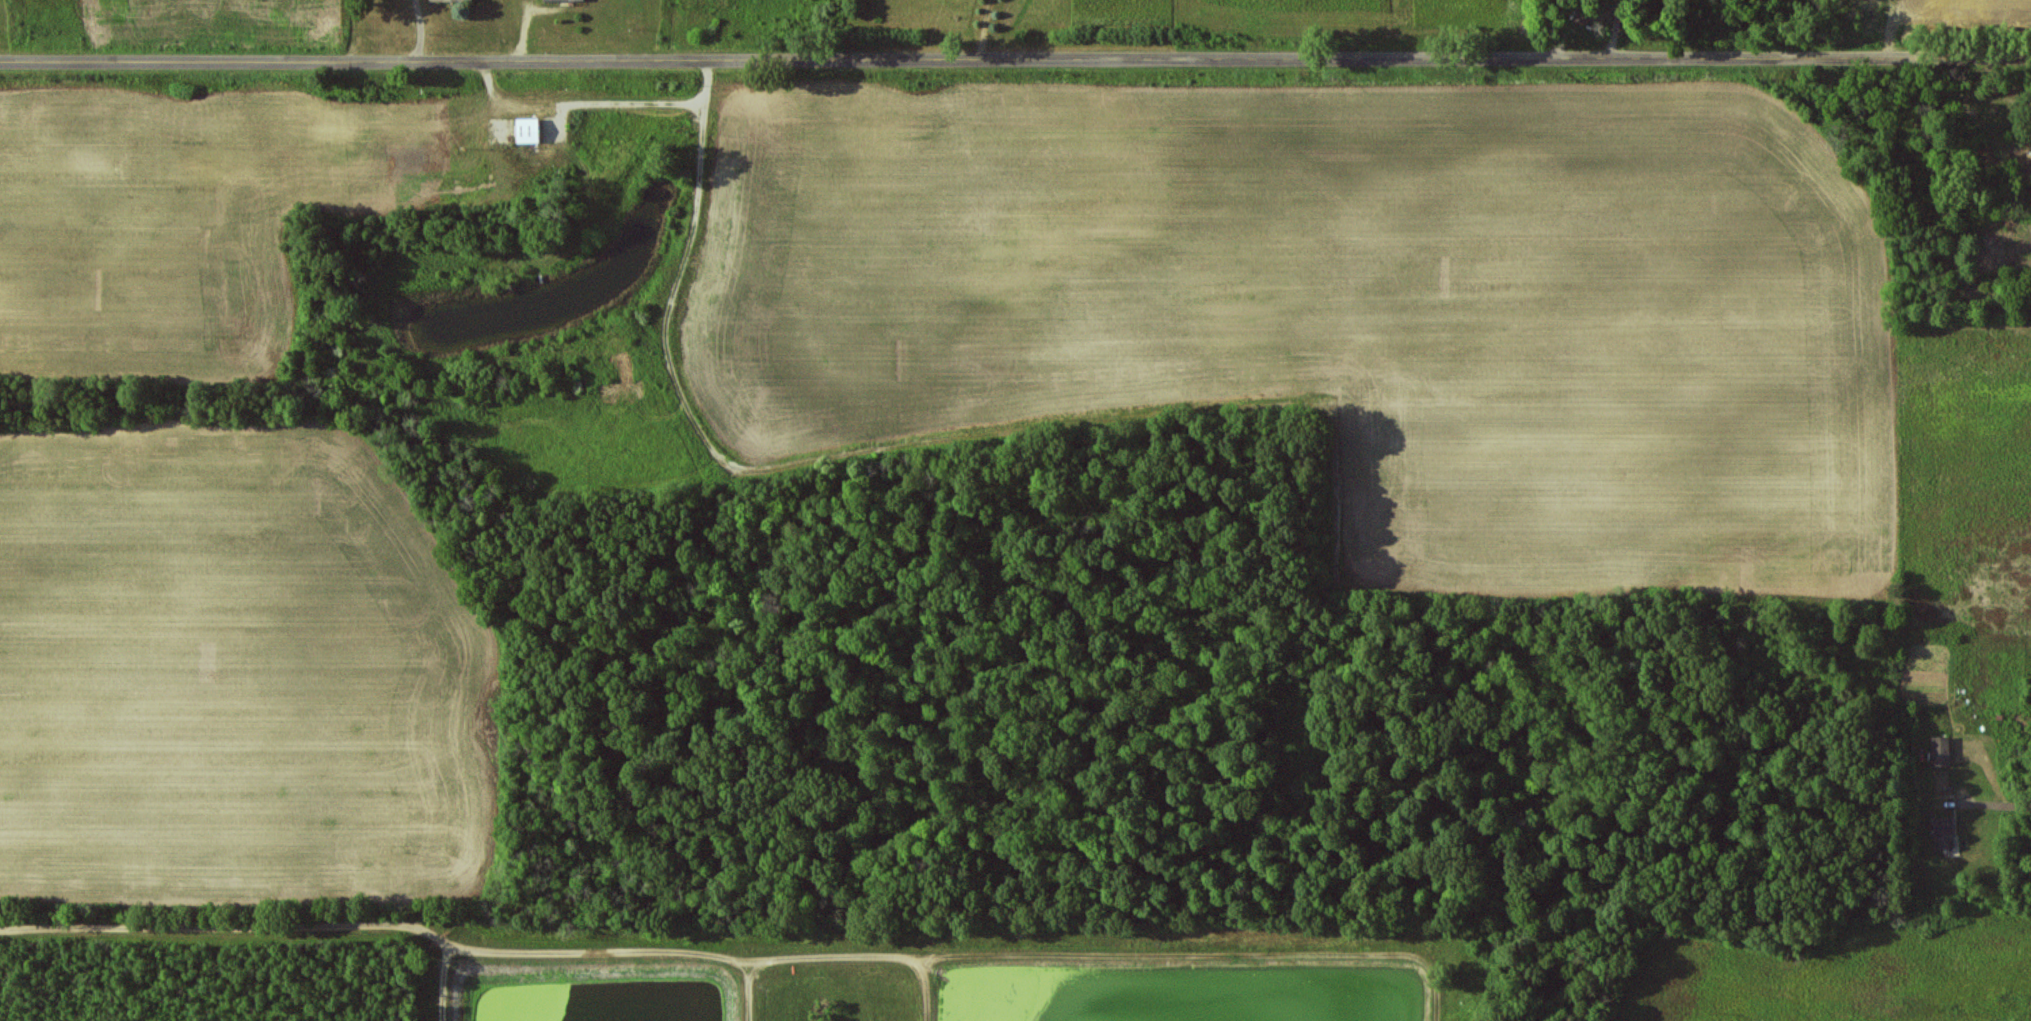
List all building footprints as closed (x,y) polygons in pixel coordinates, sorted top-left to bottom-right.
[(521,144),(543,143),(542,119),(520,120),(521,144)] [(1933,766),(1952,765),(1951,737),(1932,737),(1933,766)] [(1934,818),(1934,850),(1955,849),(1954,817),(1934,818)]
